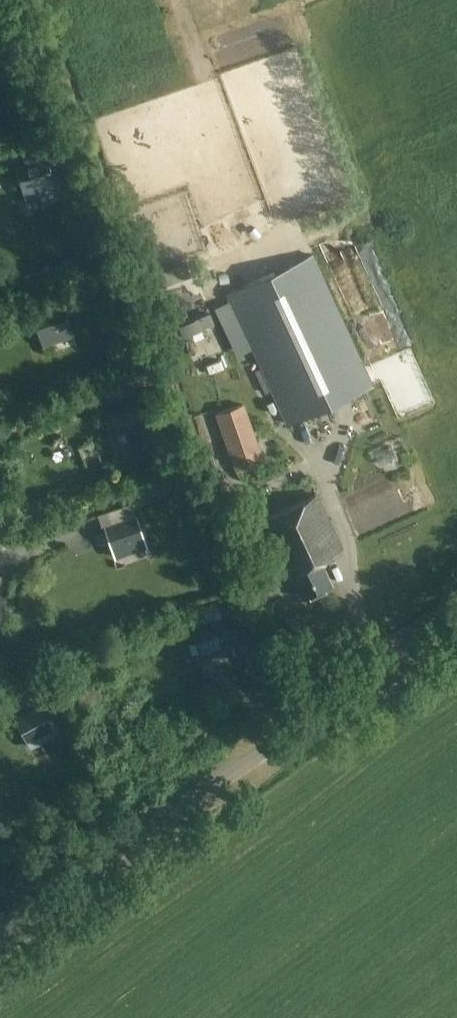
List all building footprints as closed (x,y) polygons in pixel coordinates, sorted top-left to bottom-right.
[(65,159),(60,146),(49,150),(53,163),(65,159)] [(56,188),(48,157),(18,166),(26,196),(56,188)] [(240,249),(233,236),(222,242),(230,255),(240,249)] [(373,383),(313,254),(227,293),(287,423),(373,383)] [(196,287),(181,290),(188,321),(203,318),(196,287)] [(76,338),(67,308),(37,317),(46,347),(76,338)] [(222,333),(194,345),(212,386),(239,375),(222,333)] [(152,438),(138,394),(108,404),(118,434),(126,431),(130,445),(152,438)] [(266,459),(246,403),(218,413),(238,469),(266,459)] [(340,548),(315,494),(263,518),(288,572),(291,570),(303,596),(331,583),(319,557),(340,548)] [(147,546),(137,516),(107,526),(117,556),(147,546)] [(219,616),(215,604),(199,609),(202,621),(219,616)] [(233,648),(224,618),(194,627),(203,657),(233,648)] [(59,732),(45,705),(17,719),(31,747),(59,732)] [(67,726),(61,714),(53,718),(59,730),(67,726)]
